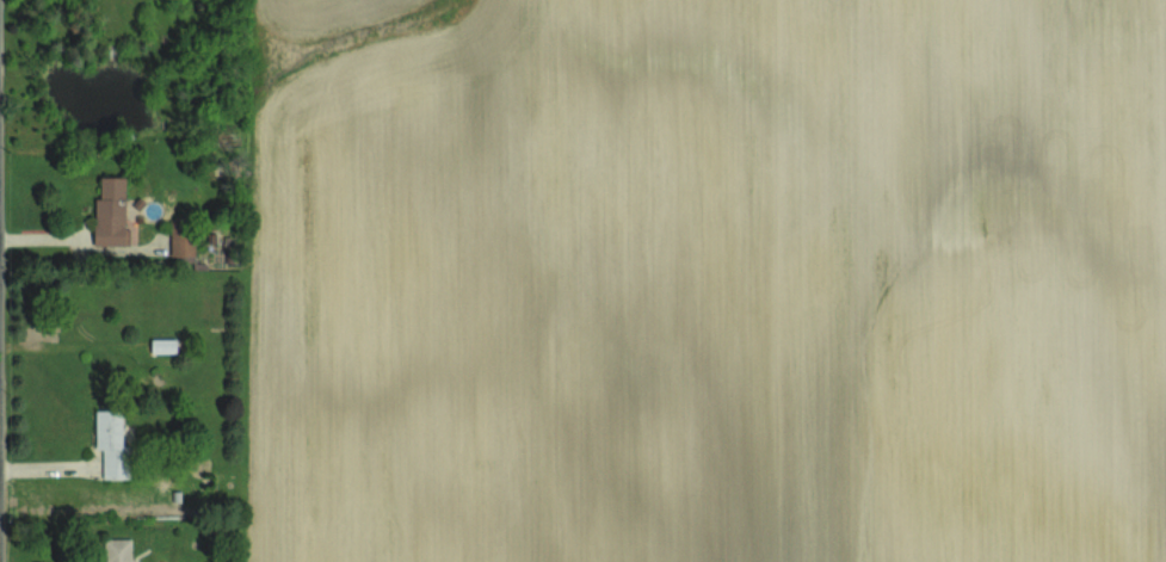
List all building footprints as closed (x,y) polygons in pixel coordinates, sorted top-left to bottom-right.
[(126,176),(100,176),(100,198),(95,198),(94,244),(129,245),(129,228),(125,228),(126,176)] [(171,256),(196,255),(195,221),(170,222),(171,256)] [(176,338),(151,338),(151,352),(176,352),(176,338)] [(102,478),(130,478),(130,446),(123,446),(122,409),(95,409),(96,449),(102,449),(102,478)] [(130,538),(105,538),(105,561),(131,561),(130,538)]
